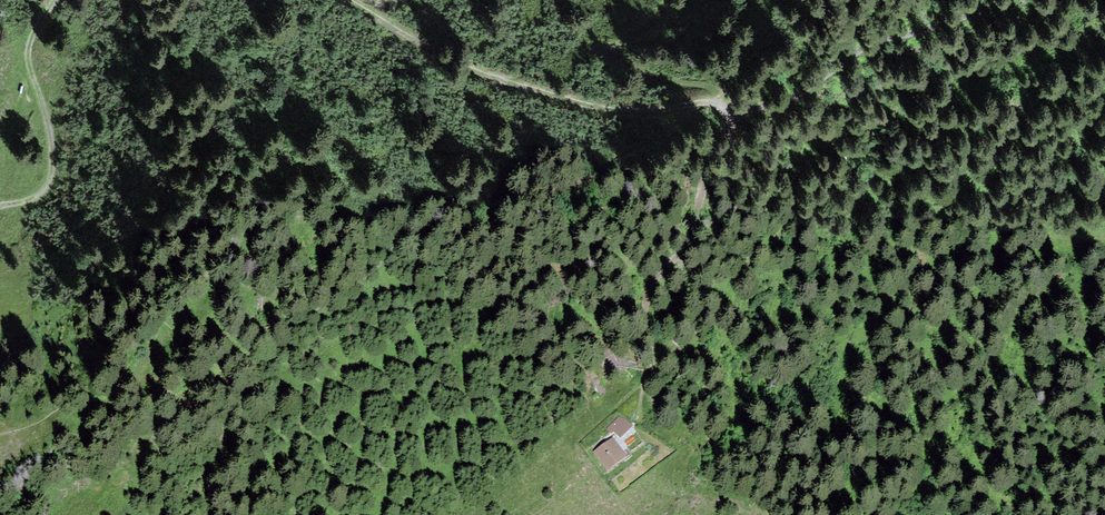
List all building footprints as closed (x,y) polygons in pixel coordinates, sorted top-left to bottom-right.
[(632,426),(620,416),(609,428),(620,439),(632,426)] [(612,439),(594,451),(609,472),(627,459),(612,439)]
